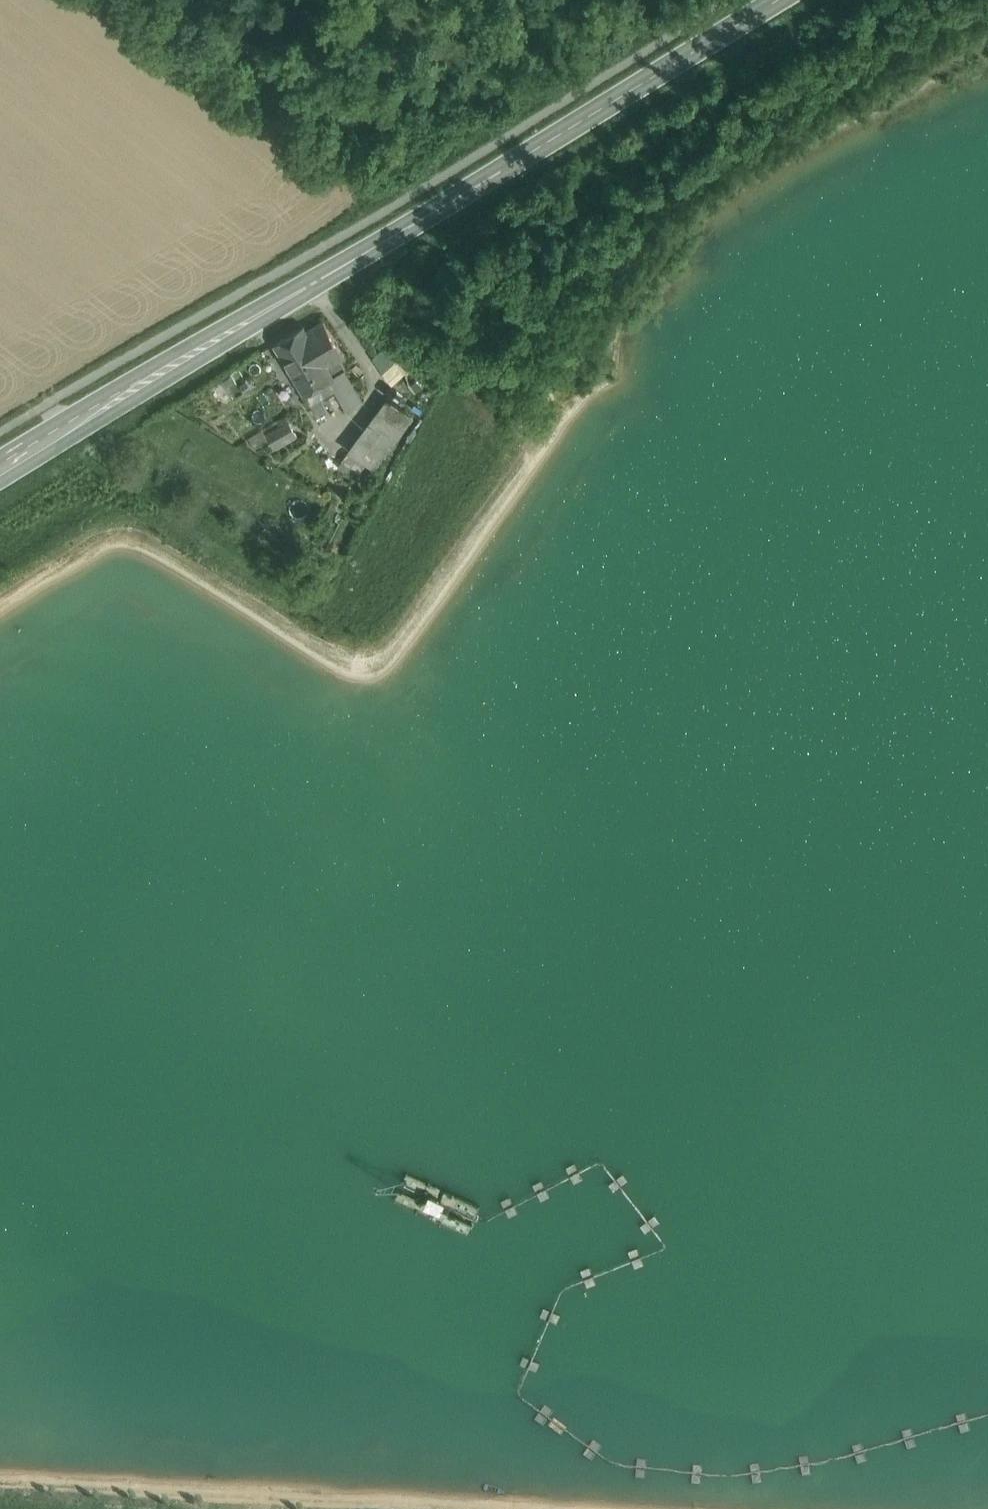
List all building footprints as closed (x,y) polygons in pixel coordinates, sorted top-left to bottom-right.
[(324,319),(307,329),(304,324),(274,342),(305,393),(320,384),(344,368),(346,367),(340,357),(345,354),(324,319)] [(363,400),(344,368),(320,384),(326,394),(336,389),(348,410),(363,400)] [(387,398),(367,426),(390,444),(411,415),(387,398)] [(289,421),(252,442),(256,447),(272,445),(274,449),(298,435),(289,421)] [(367,426),(350,449),(373,467),(390,444),(367,426)] [(365,464),(349,451),(343,459),(359,471),(365,464)]
